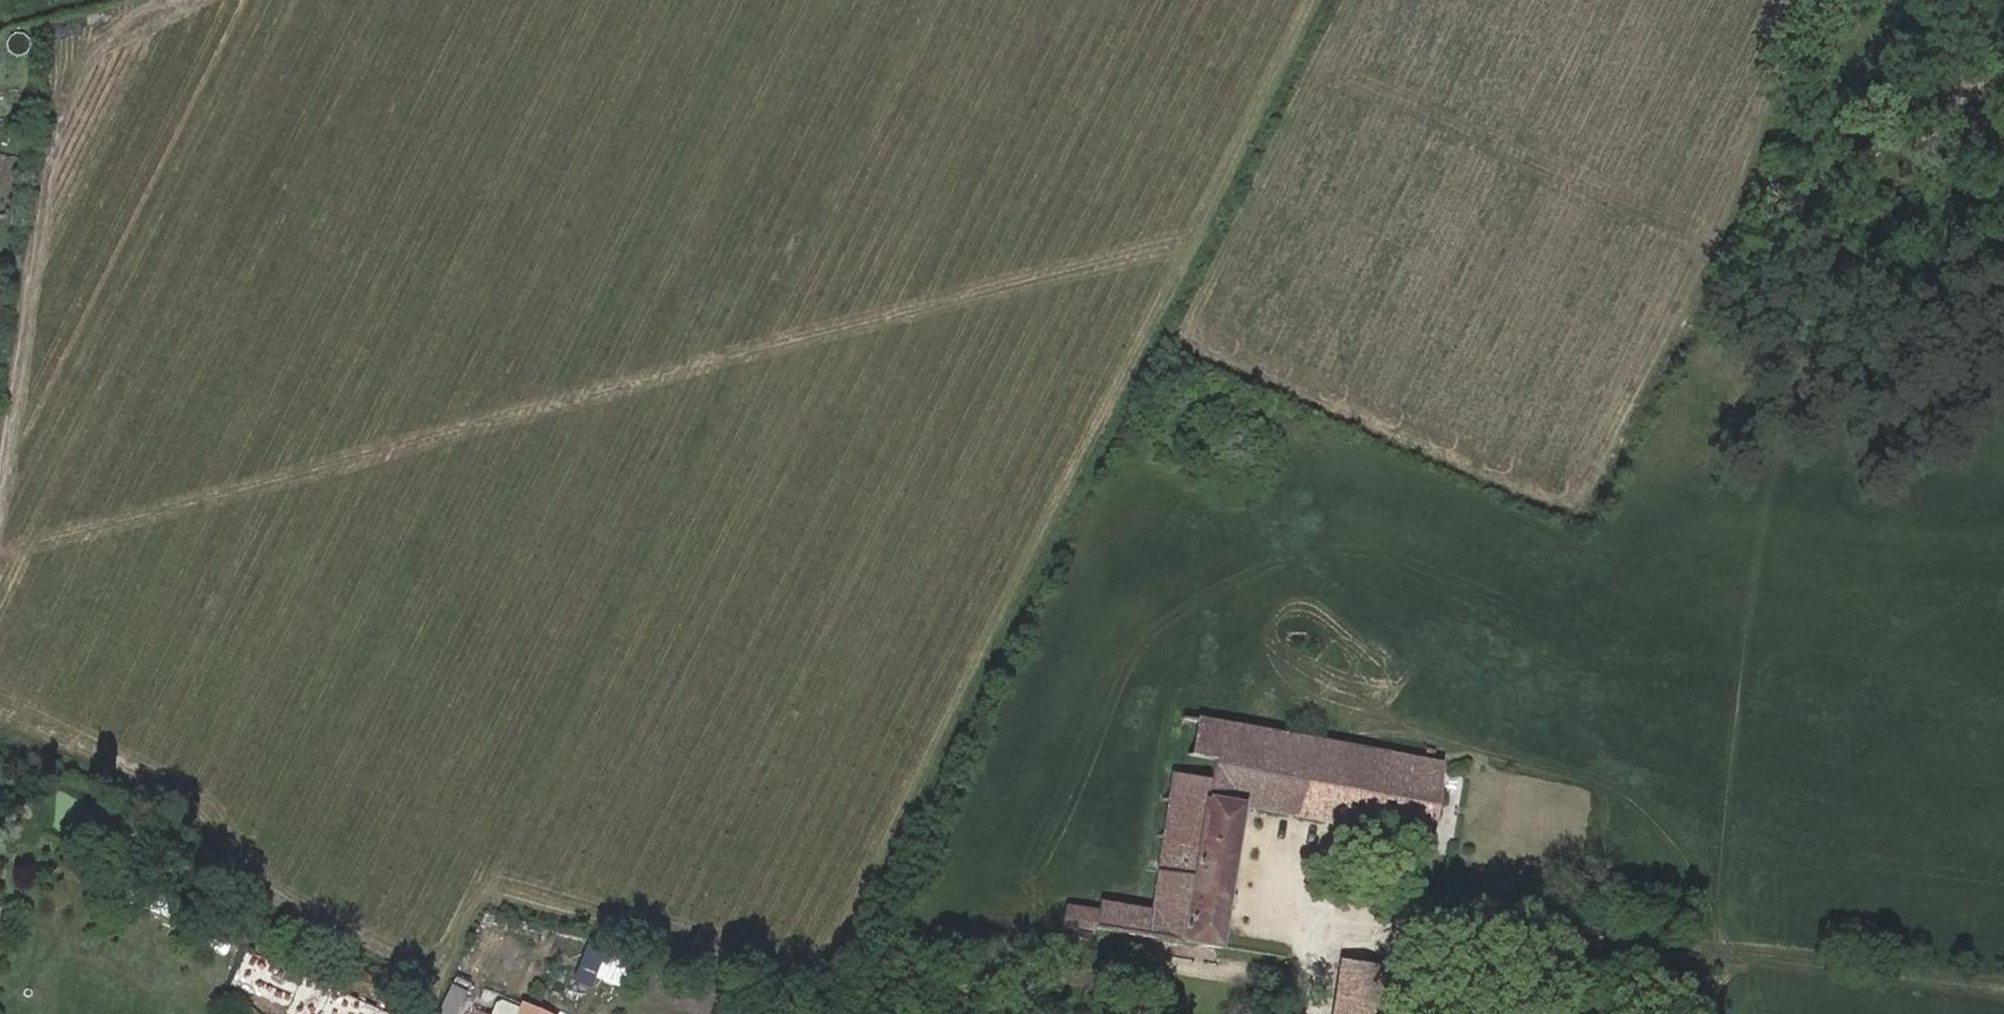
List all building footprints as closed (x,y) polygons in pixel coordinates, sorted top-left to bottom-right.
[(1343,749),(1376,755),(1380,725),(1347,720),(1343,749)] [(1433,767),(1433,764),(1376,755),(1343,749),(1182,726),(1152,915),(1091,910),(1089,919),(1062,915),(1061,930),(1213,950),(1235,812),(1421,839),(1431,778),(1433,767)] [(324,1001),(326,996),(297,983),(295,988),(238,962),(222,996),(263,1013),(353,1013),(324,1001)] [(1340,969),(1332,1013),(1368,1013),(1375,973),(1340,969)] [(1059,988),(1081,991),(1084,975),(1060,971),(1059,988)] [(468,989),(452,982),(438,1013),(457,1013),(468,989)]
